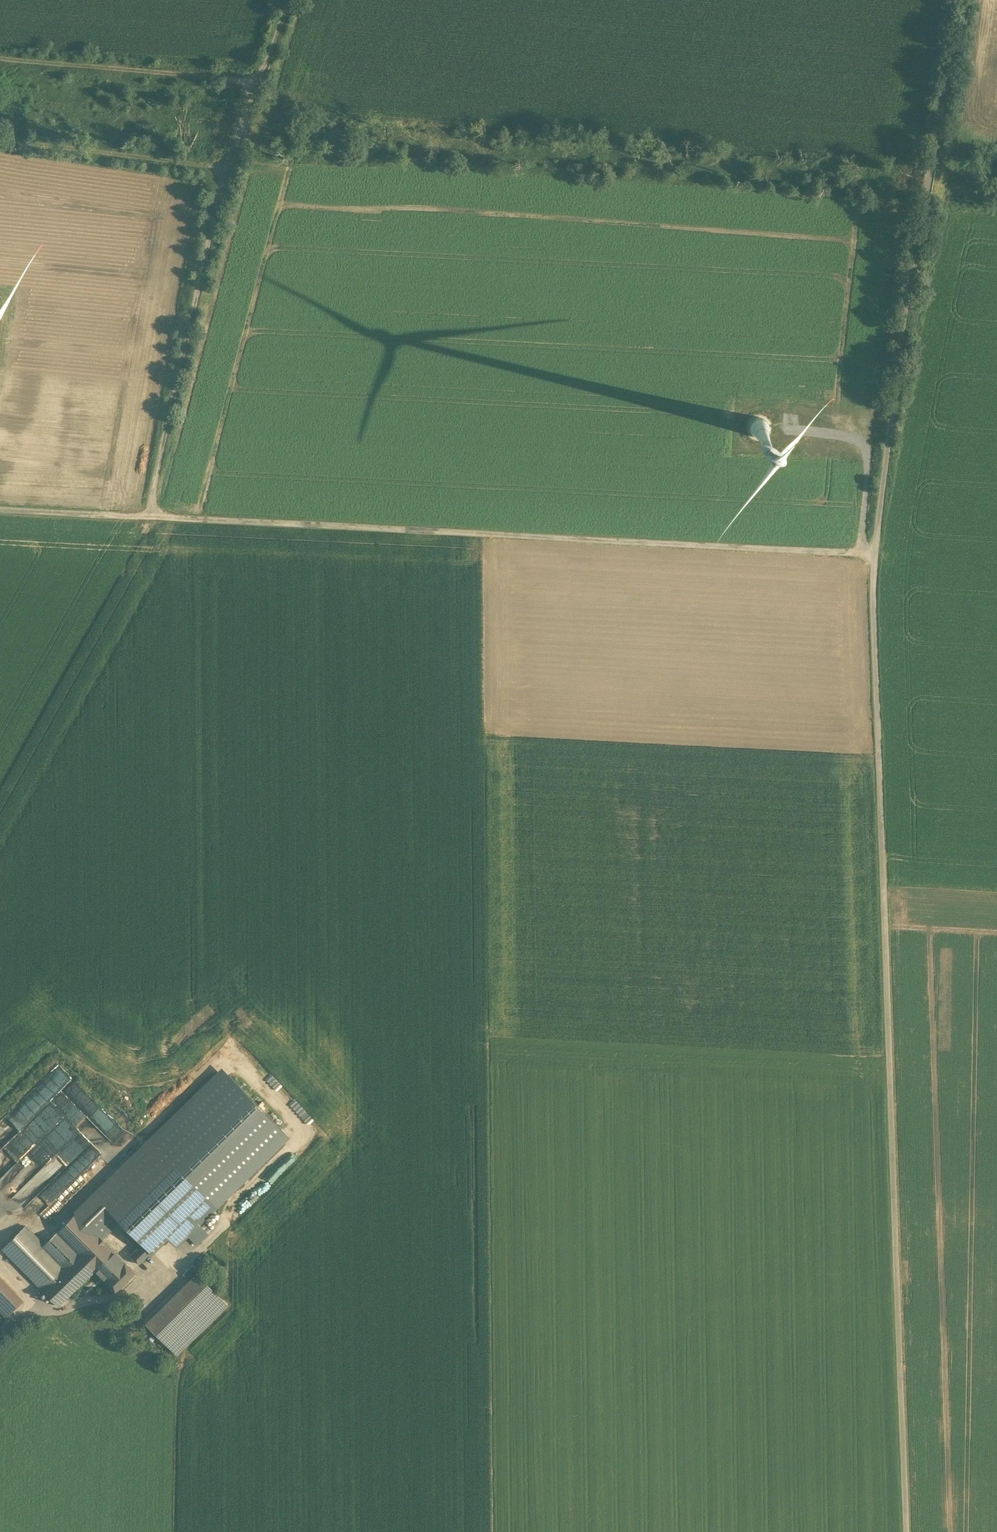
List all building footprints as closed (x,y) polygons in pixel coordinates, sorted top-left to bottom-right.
[(109,1144),(123,1127),(70,1082),(67,1089),(67,1081),(65,1088),(70,1096),(65,1102),(76,1106),(70,1119),(50,1102),(33,1122),(26,1122),(25,1136),(20,1139),(27,1145),(28,1142),(33,1149),(22,1156),(36,1176),(74,1131),(89,1137),(89,1148),(84,1151),(90,1160),(104,1151),(92,1141),(96,1131),(102,1140),(98,1139),(98,1144),(109,1144)] [(16,1144),(18,1141),(11,1135),(27,1119),(26,1117),(30,1112),(21,1103),(0,1124),(0,1126),(5,1131),(2,1134),(4,1136),(6,1134),(16,1144)] [(111,1180),(95,1194),(118,1218),(144,1244),(152,1251),(166,1237),(111,1180)] [(95,1271),(115,1251),(100,1235),(118,1218),(95,1194),(57,1232),(78,1254),(95,1271)] [(66,1266),(44,1244),(26,1226),(3,1249),(42,1289),(66,1266)] [(78,1254),(57,1232),(44,1244),(66,1266),(78,1254)] [(152,1251),(144,1244),(131,1256),(139,1264),(152,1251)] [(105,1281),(125,1262),(115,1251),(95,1271),(105,1281)] [(59,1306),(95,1271),(78,1254),(66,1266),(42,1289),(59,1306)] [(105,1281),(116,1292),(135,1272),(125,1262),(105,1281)] [(192,1265),(183,1275),(187,1279),(197,1269),(192,1265)] [(200,1270),(197,1273),(204,1280),(207,1277),(200,1270)] [(197,1273),(147,1323),(177,1354),(228,1304),(204,1280),(197,1273)] [(0,1279),(0,1309),(7,1316),(22,1301),(0,1279)]
